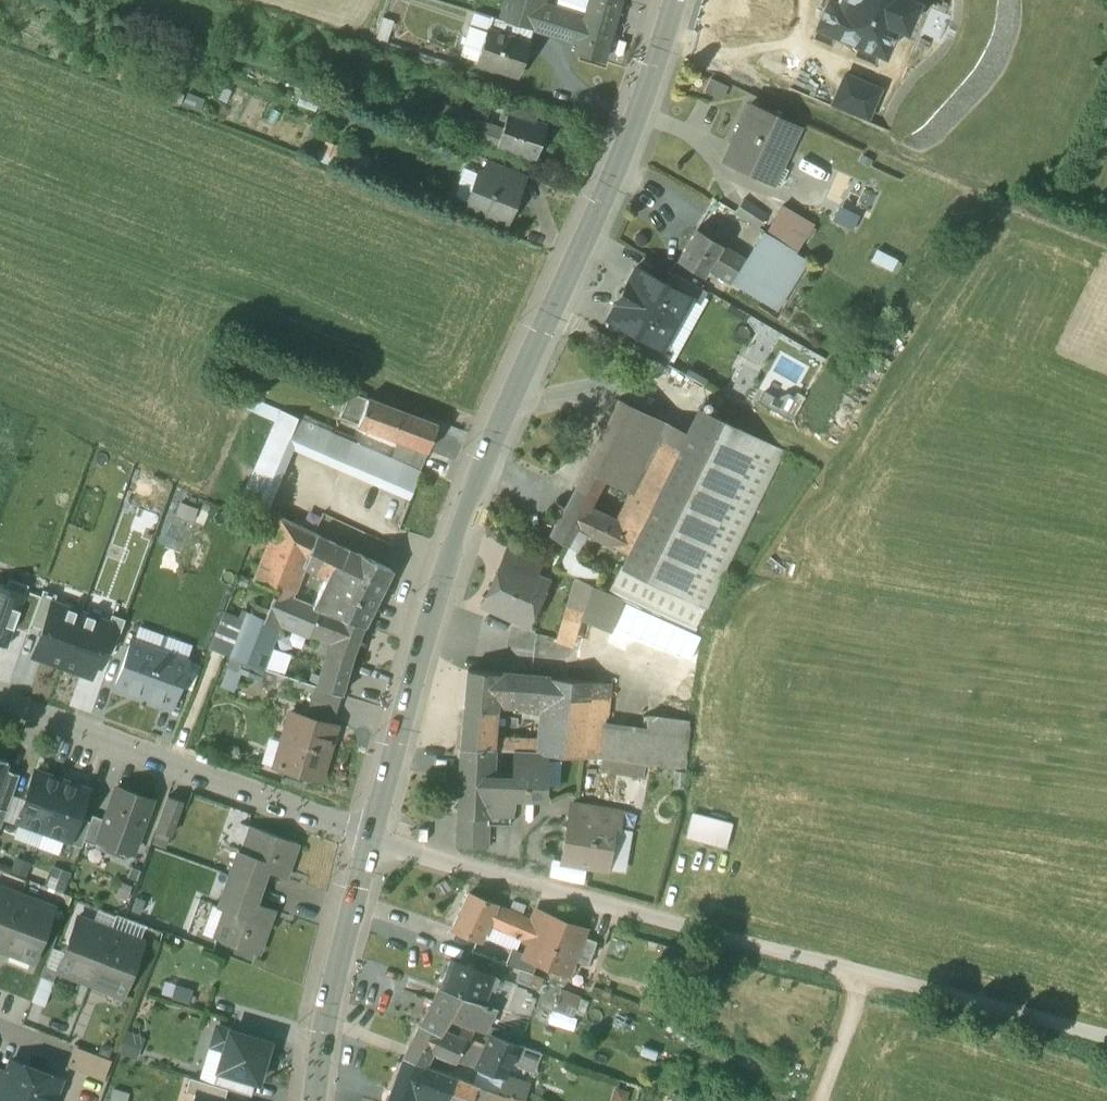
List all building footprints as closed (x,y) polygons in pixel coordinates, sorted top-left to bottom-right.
[(504,6),(486,0),(482,13),(492,16),(500,19),(504,6)] [(504,6),(500,19),(533,29),(547,33),(554,8),(540,4),(541,0),(506,0),(504,6)] [(594,2),(589,19),(612,26),(619,0),(595,0),(594,2)] [(818,26),(885,54),(897,26),(906,30),(918,3),(911,0),(829,0),(818,26)] [(589,19),(554,8),(547,33),(577,42),(574,53),(601,61),(612,26),(589,19)] [(500,19),(492,16),(487,30),(529,42),(533,29),(500,19)] [(487,31),(469,25),(459,56),(475,62),(487,31)] [(529,42),(487,30),(487,31),(475,62),(475,63),(516,75),(529,42)] [(881,89),(844,75),(832,103),(869,118),(881,89)] [(796,126),(749,103),(723,158),(771,181),(796,126)] [(502,129),(468,117),(469,114),(444,104),(437,125),(496,146),(502,129)] [(545,125),(520,117),(523,108),(511,104),(508,113),(507,113),(502,129),(496,146),(534,159),(545,125)] [(521,173),(486,159),(480,174),(516,187),(521,173)] [(480,174),(477,173),(465,204),(504,219),(516,188),(516,187),(480,174)] [(767,214),(743,198),(735,212),(759,228),(767,214)] [(839,203),(833,217),(853,226),(860,212),(839,203)] [(813,223),(783,205),(766,232),(785,244),(796,251),(805,237),(812,226),(813,223)] [(812,226),(805,237),(809,239),(816,228),(812,226)] [(722,245),(697,229),(678,259),(704,275),(708,268),(722,245)] [(766,232),(763,230),(762,233),(764,233),(746,260),(745,259),(731,282),(777,310),(808,260),(784,245),(785,244),(766,232)] [(745,259),(722,245),(708,268),(731,282),(745,259)] [(667,285),(636,267),(628,282),(630,283),(624,293),(676,322),(689,299),(690,297),(667,285)] [(708,292),(674,273),(667,285),(690,297),(689,299),(701,305),(708,292)] [(676,322),(624,293),(618,304),(616,303),(608,317),(639,335),(662,348),(663,347),(676,322)] [(662,348),(639,335),(633,346),(667,365),(674,353),(663,347),(662,348)] [(368,398),(350,391),(341,410),(342,411),(360,418),(368,398)] [(437,425),(368,398),(360,418),(358,424),(399,440),(427,451),(437,425)] [(687,432),(619,398),(609,418),(655,439),(688,456),(697,437),(687,432)] [(702,464),(676,516),(652,564),(628,553),(609,592),(623,599),(641,607),(649,611),(660,616),(694,631),(782,450),(699,409),(687,432),(697,437),(688,456),(702,464)] [(391,458),(281,410),(275,423),(240,507),(256,514),(287,442),(410,495),(420,471),(391,458)] [(360,418),(342,411),(339,418),(352,424),(352,422),(358,424),(360,418)] [(655,439),(609,418),(595,447),(641,470),(655,439)] [(688,456),(655,439),(641,470),(633,486),(630,492),(635,494),(634,496),(676,516),(702,464),(688,456)] [(427,451),(399,440),(391,458),(420,471),(427,451)] [(641,470),(595,447),(568,500),(586,509),(605,473),(627,484),(633,486),(641,470)] [(676,516),(634,496),(620,525),(611,544),(628,553),(652,564),(676,516)] [(586,509),(568,500),(550,534),(567,543),(575,526),(585,531),(611,544),(620,525),(586,509)] [(317,533),(278,515),(254,579),(279,588),(277,593),(291,598),(317,533)] [(585,531),(575,526),(567,543),(576,547),(585,531)] [(356,553),(317,533),(291,598),(302,602),(361,625),(363,625),(391,568),(357,551),(356,553)] [(540,561),(511,547),(505,562),(533,576),(534,575),(540,561)] [(601,572),(561,553),(554,567),(575,577),(595,586),(601,572)] [(505,562),(504,561),(494,585),(492,584),(483,604),(527,624),(546,581),(534,575),(533,576),(505,562)] [(595,586),(575,577),(556,640),(581,648),(588,621),(612,630),(623,599),(609,592),(597,586),(595,586)] [(26,591),(28,586),(9,579),(6,586),(0,584),(0,645),(6,647),(13,628),(26,591)] [(13,628),(27,633),(30,625),(41,596),(26,591),(13,628)] [(41,596),(30,625),(44,630),(53,604),(56,596),(43,591),(41,596)] [(291,598),(277,593),(268,611),(281,617),(294,622),(302,602),(291,598)] [(623,599),(612,630),(629,636),(641,607),(623,599)] [(361,625),(302,602),(294,622),(332,638),(329,651),(351,657),(361,625)] [(62,666),(81,614),(53,604),(44,630),(34,656),(62,666)] [(641,607),(629,636),(648,643),(660,616),(649,611),(641,607)] [(244,619),(224,611),(209,648),(231,657),(244,619)] [(231,657),(262,669),(281,617),(268,611),(265,618),(247,611),(244,619),(231,657)] [(110,624),(81,614),(62,666),(91,676),(100,651),(110,624)] [(113,616),(110,624),(100,651),(112,655),(125,620),(113,616)] [(157,651),(131,642),(116,685),(142,695),(157,651)] [(188,662),(157,651),(142,695),(173,705),(179,687),(188,662)] [(329,651),(317,687),(340,694),(351,657),(329,651)] [(188,662),(179,687),(192,692),(201,667),(188,662)] [(498,673),(468,670),(464,707),(493,710),(495,699),(498,673)] [(549,677),(498,673),(495,699),(541,703),(546,704),(549,677)] [(590,681),(549,677),(546,704),(542,744),(542,750),(542,752),(546,752),(583,756),(590,681)] [(602,682),(590,681),(583,756),(583,757),(600,758),(600,757),(603,725),(604,725),(606,703),(600,702),(602,682)] [(317,687),(314,686),(304,715),(331,723),(340,694),(317,687)] [(493,710),(464,707),(460,749),(491,748),(491,738),(491,726),(493,710)] [(304,715),(289,711),(281,740),(288,742),(281,768),(320,779),(336,725),(331,723),(304,715)] [(689,720),(647,716),(646,728),(644,763),(685,769),(689,720)] [(604,725),(603,725),(600,757),(644,763),(646,728),(604,725)] [(537,737),(514,736),(514,738),(513,749),(515,749),(536,750),(537,744),(537,737)] [(514,738),(491,738),(491,748),(493,749),(513,749),(514,738)] [(491,748),(460,749),(457,816),(488,817),(489,817),(489,812),(510,813),(511,796),(544,797),(546,752),(542,752),(542,750),(536,750),(515,749),(513,779),(491,778),(493,749),(491,748)] [(0,783),(0,809),(6,811),(12,795),(19,774),(5,769),(0,783)] [(61,780),(35,771),(24,799),(17,821),(43,830),(61,780)] [(88,790),(61,780),(43,830),(69,840),(70,840),(78,817),(88,790)] [(105,820),(98,840),(132,853),(151,800),(117,787),(105,820)] [(24,799),(12,795),(6,811),(3,819),(16,824),(17,821),(24,799)] [(168,797),(156,831),(170,836),(182,802),(168,797)] [(623,809),(573,801),(570,817),(612,824),(612,826),(620,827),(623,809)] [(729,844),(733,818),(691,810),(687,836),(729,844)] [(510,813),(489,812),(489,817),(488,817),(487,824),(488,824),(510,825),(510,813)] [(90,822),(81,847),(82,847),(84,841),(96,845),(98,840),(105,820),(92,815),(90,822)] [(488,817),(457,816),(456,847),(487,848),(488,824),(487,824),(488,817)] [(570,817),(568,816),(560,860),(605,868),(612,826),(612,824),(570,817)] [(90,822),(78,817),(70,840),(69,840),(69,843),(81,847),(90,822)] [(296,842),(248,824),(247,827),(256,830),(248,853),(238,849),(230,872),(262,883),(266,871),(284,877),(296,842)] [(170,836),(156,831),(152,842),(166,847),(170,836)] [(54,902),(58,893),(0,868),(0,879),(54,902)] [(68,874),(52,868),(45,887),(61,893),(68,874)] [(262,883),(230,872),(218,905),(228,908),(218,936),(211,934),(210,936),(256,953),(270,916),(254,910),(256,903),(255,903),(262,883)] [(0,886),(0,943),(2,944),(19,899),(3,893),(5,888),(0,886)] [(502,908),(468,893),(453,927),(480,937),(487,921),(496,925),(502,908)] [(35,906),(19,899),(2,944),(11,948),(10,952),(33,961),(54,907),(37,900),(35,906)] [(531,921),(502,908),(496,925),(523,937),(531,921)] [(585,931),(543,914),(538,924),(531,921),(523,937),(523,938),(531,941),(525,953),(525,955),(538,960),(567,973),(572,960),(583,937),(585,931)] [(95,923),(78,916),(58,970),(81,979),(82,975),(92,979),(109,934),(93,928),(95,923)] [(109,934),(92,979),(101,982),(99,986),(123,995),(143,941),(127,935),(125,940),(109,934)] [(597,942),(583,937),(572,960),(588,966),(597,942)] [(525,953),(512,948),(506,966),(520,971),(532,975),(538,960),(525,955),(525,953)] [(493,975),(450,960),(440,987),(483,1003),(491,980),(493,975)] [(520,971),(516,982),(539,991),(543,979),(532,975),(520,971)] [(512,987),(491,980),(483,1003),(497,1008),(529,1019),(536,1000),(525,996),(526,993),(512,988),(512,987)] [(191,1002),(194,989),(175,984),(172,997),(191,1002)] [(483,1003),(440,987),(420,1025),(439,1033),(441,1029),(450,1017),(463,1023),(485,1032),(497,1008),(483,1003)] [(556,1008),(574,1015),(582,995),(564,988),(556,1008)] [(463,1023),(450,1017),(441,1029),(457,1036),(463,1023)] [(457,1036),(441,1029),(439,1033),(420,1025),(403,1058),(426,1066),(432,1051),(438,1054),(457,1062),(465,1039),(457,1036)] [(218,1072),(255,1083),(258,1083),(269,1043),(217,1028),(212,1047),(225,1050),(218,1072)] [(120,1054),(135,1060),(143,1040),(128,1034),(120,1054)] [(518,1046),(492,1035),(486,1047),(476,1069),(478,1070),(504,1077),(505,1078),(506,1077),(511,1063),(518,1046)] [(469,1041),(465,1039),(457,1062),(476,1069),(486,1047),(469,1040),(469,1041)] [(541,1053),(518,1046),(511,1063),(533,1072),(541,1053)] [(110,1066),(75,1053),(67,1073),(102,1086),(110,1066)] [(457,1062),(438,1054),(437,1058),(455,1065),(457,1062)] [(403,1058),(388,1100),(411,1100),(414,1093),(435,1100),(448,1100),(457,1077),(426,1066),(403,1058)] [(12,1060),(7,1072),(8,1073),(0,1093),(0,1100),(52,1100),(60,1079),(12,1060)] [(504,1077),(478,1070),(473,1084),(497,1093),(504,1077)] [(214,1086),(228,1090),(251,1096),(255,1083),(218,1072),(214,1086)] [(457,1077),(448,1100),(525,1100),(504,1096),(473,1084),(472,1084),(457,1077)] [(506,1077),(505,1078),(504,1077),(497,1093),(504,1096),(525,1100),(531,1086),(506,1077)] [(214,1086),(189,1079),(186,1091),(197,1094),(221,1100),(224,1100),(228,1090),(214,1086)] [(697,1099),(671,1092),(669,1100),(697,1100),(697,1099)]
